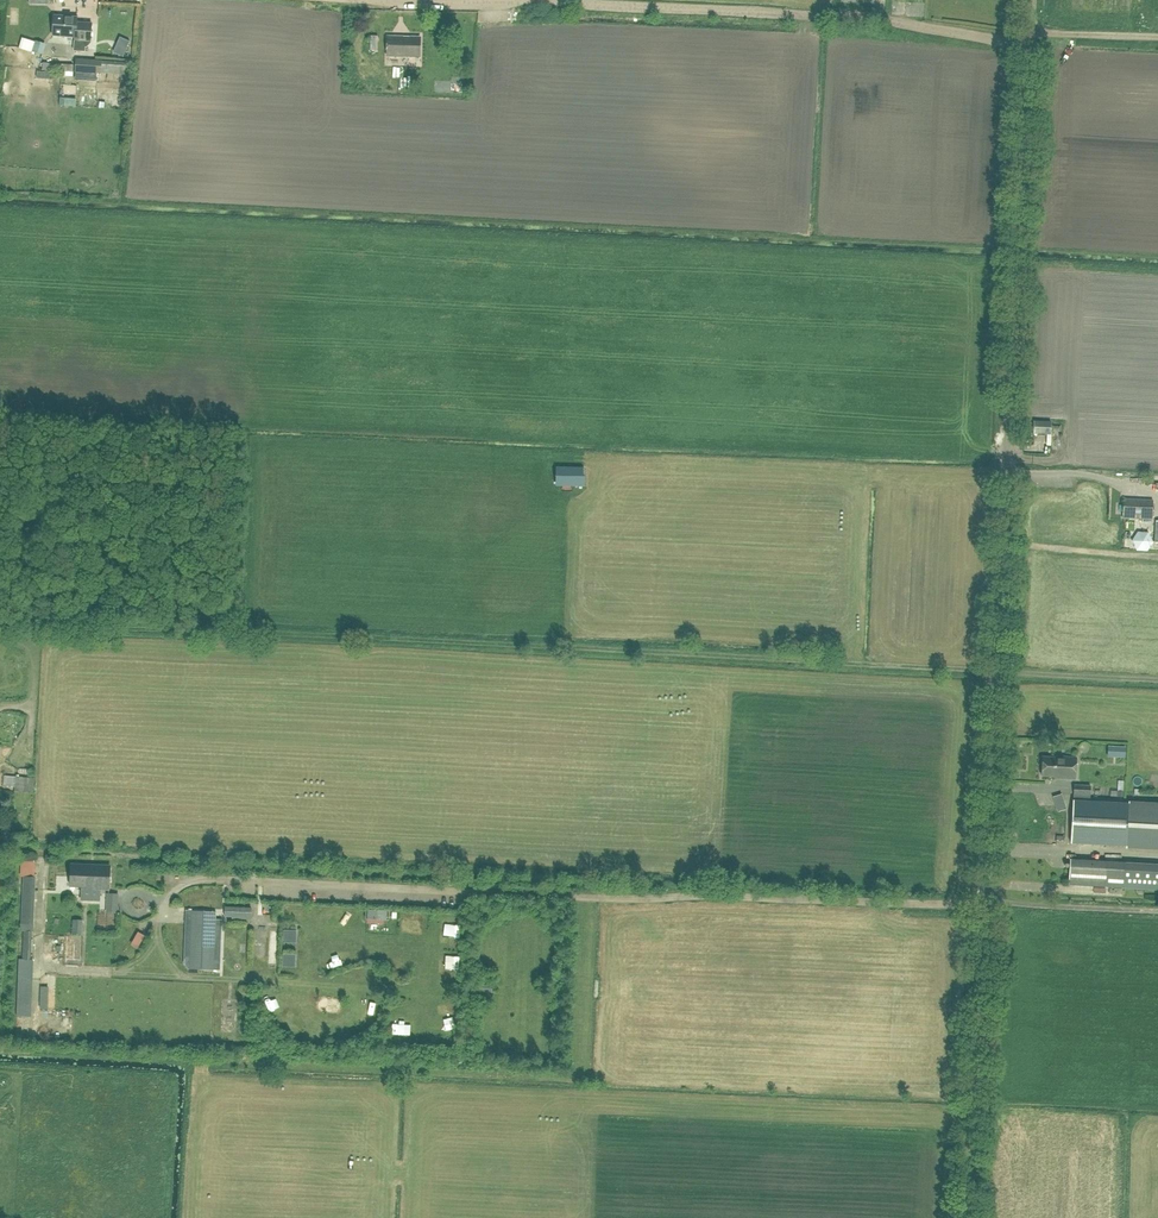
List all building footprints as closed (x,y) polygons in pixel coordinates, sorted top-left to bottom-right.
[(53,36),(74,37),(74,41),(91,43),(92,23),(82,22),(82,20),(76,19),(55,17),(53,36)] [(386,57),(419,58),(420,38),(386,37),(386,57)] [(41,55),(45,45),(36,41),(35,43),(27,40),(24,49),(41,55)] [(76,60),(75,72),(127,75),(128,63),(76,60)] [(73,65),(49,63),(41,63),(40,70),(73,72),(73,65)] [(561,471),(560,486),(584,488),(585,472),(561,471)] [(1122,519),(1152,520),(1152,500),(1123,499),(1122,519)] [(1135,551),(1153,550),(1152,533),(1134,533),(1135,551)] [(1075,779),(1076,758),(1054,756),(1054,758),(1042,757),(1041,776),(1062,778),(1062,779),(1075,779)] [(14,791),(24,792),(33,793),(34,779),(25,778),(15,777),(14,791)] [(1128,804),(1089,802),(1089,796),(1090,796),(1090,786),(1074,785),(1073,795),(1073,801),(1070,844),(1157,848),(1157,805),(1128,804)] [(1125,863),(1107,862),(1070,860),(1069,885),(1124,887),(1125,863)] [(83,865),(71,865),(70,886),(81,887),(81,888),(109,889),(110,867),(83,866),(83,865)] [(50,872),(49,891),(67,892),(68,873),(50,872)] [(21,924),(33,925),(35,878),(23,877),(21,924)] [(251,908),(232,908),(232,917),(251,918),(251,908)] [(219,962),(214,962),(216,912),(191,911),(189,969),(213,970),(219,970),(219,962)] [(418,920),(431,919),(430,912),(418,913),(418,920)] [(385,928),(385,919),(376,919),(376,928),(385,928)] [(286,931),(286,944),(299,944),(298,930),(286,931)] [(285,968),(297,968),(297,957),(285,957),(285,968)] [(337,957),(328,960),(333,973),(342,969),(337,957)] [(460,961),(449,961),(448,975),(460,975),(460,961)] [(34,985),(35,1000),(47,1000),(46,984),(34,985)] [(279,996),(264,1006),(270,1014),(284,1004),(279,996)] [(45,1015),(45,1026),(74,1026),(74,1015),(45,1015)] [(368,1023),(357,1028),(360,1035),(371,1030),(368,1023)] [(294,1036),(301,1039),(306,1028),(300,1025),(294,1036)] [(320,1045),(329,1046),(330,1029),(320,1029),(320,1045)]
